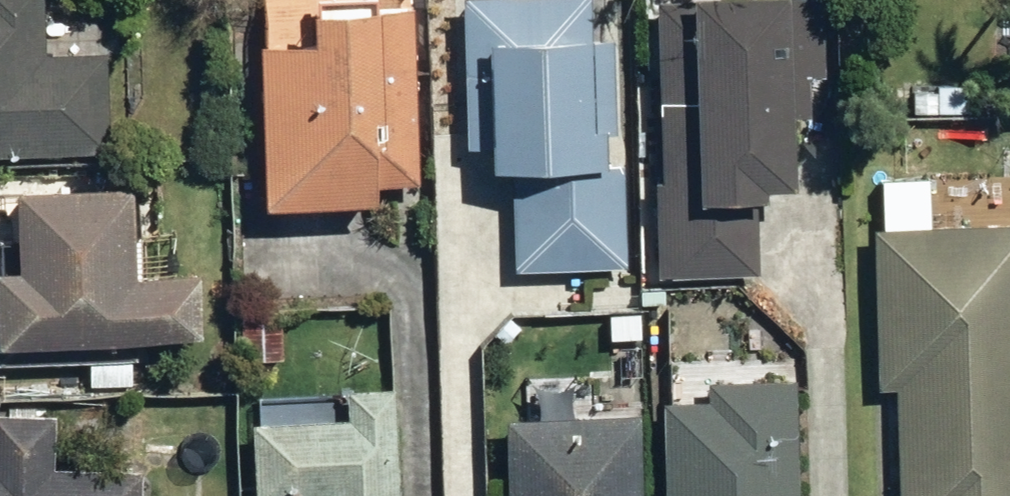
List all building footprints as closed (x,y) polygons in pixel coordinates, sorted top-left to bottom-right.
[(118,151),(115,50),(56,52),(54,0),(0,0),(0,154),(118,151)] [(524,269),(636,266),(633,160),(628,160),(625,38),(611,38),(611,33),(603,34),(602,0),(473,0),(478,146),(509,145),(510,164),(521,163),(524,269)] [(674,178),(667,179),(669,274),(682,274),(682,277),(769,274),(766,193),(785,192),(785,184),(815,183),(813,125),(822,124),(821,72),(836,71),(834,0),(668,0),(674,178)] [(275,39),(282,202),(406,197),(405,184),(431,183),(424,2),(332,5),(334,36),(275,39)] [(938,222),(937,173),(889,174),(891,223),(881,223),(886,383),(904,382),(907,495),(1009,495),(1009,220),(938,222)] [(14,266),(16,340),(213,334),(212,271),(152,272),(150,181),(34,184),(37,265),(14,266)] [(803,376),(718,379),(718,397),(675,398),(678,495),(806,495),(803,376)] [(405,387),(358,389),(359,416),(265,419),(268,495),(305,495),(335,495),(409,495),(405,387)] [(0,462),(0,495),(152,495),(153,468),(64,465),(67,411),(4,408),(1,462),(0,462)] [(651,413),(518,417),(521,495),(653,495),(651,413)]
